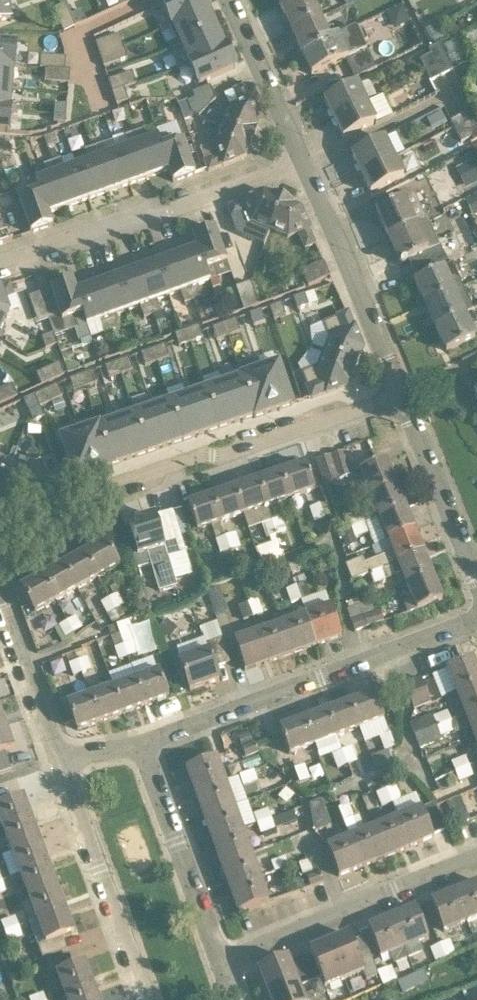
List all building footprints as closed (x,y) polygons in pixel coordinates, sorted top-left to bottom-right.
[(11,19),(3,1),(3,0),(0,0),(0,23),(11,19)] [(203,0),(178,0),(162,7),(172,28),(209,11),(203,0)] [(310,0),(293,0),(279,6),(291,32),(319,20),(310,0)] [(63,33),(74,28),(69,18),(63,6),(53,11),(63,33)] [(86,23),(81,12),(69,18),(74,28),(86,23)] [(208,12),(174,27),(182,47),(216,31),(208,12)] [(467,28),(475,22),(470,16),(462,22),(467,28)] [(327,42),(329,41),(319,20),(291,32),(302,58),(328,46),(327,42)] [(432,47),(445,41),(437,25),(424,31),(432,47)] [(302,58),(311,77),(345,62),(354,80),(375,70),(366,51),(365,51),(355,29),(329,41),(327,42),(328,46),(302,58)] [(216,31),(182,47),(190,63),(190,65),(224,49),(216,31)] [(100,56),(123,48),(119,37),(96,44),(100,56)] [(451,69),(465,63),(460,52),(464,50),(459,40),(441,49),(446,59),(451,69)] [(431,55),(442,77),(452,72),(438,45),(427,51),(430,55),(431,55)] [(13,70),(13,67),(15,47),(0,46),(0,69),(13,70)] [(123,48),(100,56),(104,67),(127,60),(123,48)] [(190,65),(189,65),(190,68),(198,85),(235,69),(225,48),(190,65)] [(430,83),(442,77),(431,55),(430,55),(420,60),(427,74),(426,75),(430,83)] [(45,70),(64,71),(65,59),(41,57),(40,69),(45,70)] [(10,90),(12,71),(13,71),(13,70),(0,69),(0,89),(10,90)] [(70,72),(64,71),(45,70),(44,82),(69,84),(70,72)] [(113,94),(124,90),(124,89),(135,85),(132,74),(109,82),(113,94)] [(333,122),(368,104),(358,85),(323,103),(333,122)] [(473,98),(476,96),(476,85),(468,89),(473,98)] [(191,114),(198,117),(215,101),(209,88),(192,95),(194,101),(187,103),(191,114)] [(220,128),(252,141),(256,131),(255,131),(258,123),(244,88),(232,93),(223,96),(229,109),(228,110),(220,128)] [(9,110),(9,109),(10,90),(0,89),(0,109),(9,110)] [(124,90),(113,94),(116,105),(128,101),(124,90)] [(178,107),(179,110),(184,122),(193,119),(186,103),(178,107)] [(368,104),(333,122),(343,141),(377,123),(368,104)] [(8,133),(10,113),(10,110),(9,110),(0,109),(0,133),(8,133)] [(56,109),(55,116),(66,117),(67,109),(56,109)] [(473,138),(474,140),(476,139),(476,123),(471,111),(462,116),(473,138)] [(427,121),(432,133),(447,125),(442,114),(427,121)] [(55,116),(55,123),(66,124),(66,117),(55,116)] [(462,116),(451,122),(462,144),(473,138),(462,116)] [(247,152),(252,141),(220,128),(212,148),(215,156),(203,161),(208,173),(243,159),(246,152),(247,152)] [(168,172),(156,138),(145,142),(142,131),(132,134),(148,179),(168,172)] [(128,187),(148,179),(132,134),(124,137),(128,148),(116,152),(128,187)] [(156,138),(168,172),(173,184),(194,176),(182,142),(169,147),(165,135),(156,138)] [(360,176),(395,159),(385,140),(351,157),(360,176)] [(128,187),(116,152),(105,156),(101,146),(92,149),(108,194),(128,187)] [(88,201),(108,194),(92,149),(84,151),(88,162),(76,167),(88,201)] [(48,153),(52,163),(58,161),(54,151),(48,153)] [(395,159),(360,176),(370,195),(404,178),(395,159)] [(476,159),(458,168),(468,189),(476,184),(476,160),(476,159)] [(88,201),(76,167),(64,171),(60,160),(58,161),(52,163),(68,208),(88,201)] [(48,215),(68,208),(52,163),(43,166),(47,177),(36,181),(40,193),(48,215)] [(52,227),(48,215),(40,193),(18,201),(30,235),(52,227)] [(269,232),(282,202),(271,198),(271,199),(263,195),(228,209),(235,229),(250,223),(250,225),(269,232)] [(465,201),(473,218),(476,216),(476,195),(465,201)] [(425,223),(425,222),(413,196),(376,214),(388,240),(425,223)] [(282,202),(269,232),(288,240),(298,237),(304,251),(315,246),(300,211),(292,207),(282,202)] [(412,272),(444,257),(440,248),(439,248),(427,222),(425,222),(425,223),(388,240),(400,266),(408,263),(412,272)] [(192,238),(196,250),(208,283),(209,283),(218,279),(213,268),(226,263),(214,231),(192,238)] [(12,241),(10,241),(7,233),(0,235),(0,246),(12,241)] [(197,287),(208,283),(196,250),(176,257),(192,300),(194,300),(201,297),(197,287)] [(185,303),(192,300),(176,257),(156,264),(168,298),(181,293),(185,303)] [(424,304),(460,287),(451,267),(449,268),(444,257),(412,272),(417,283),(414,284),(421,299),(422,299),(424,304)] [(323,263),(301,273),(308,287),(329,277),(323,263)] [(157,302),(168,298),(156,264),(136,272),(152,315),(160,312),(157,302)] [(144,318),(152,315),(136,272),(116,279),(128,312),(140,308),(144,318)] [(115,317),(128,312),(116,279),(96,286),(112,330),(118,327),(115,317)] [(217,280),(209,283),(208,283),(211,290),(220,286),(217,280)] [(88,327),(76,293),(72,282),(50,289),(62,322),(76,317),(80,328),(86,326),(86,327),(88,327)] [(235,289),(243,311),(258,306),(250,284),(235,289)] [(103,333),(112,330),(96,286),(76,293),(88,327),(100,322),(103,333)] [(9,287),(0,290),(0,332),(8,315),(4,301),(13,298),(9,287)] [(433,327),(462,314),(471,309),(460,287),(424,304),(430,315),(428,316),(433,327)] [(309,307),(305,296),(293,300),(297,311),(309,307)] [(196,310),(193,302),(185,304),(188,313),(196,310)] [(269,309),(273,320),(285,316),(281,305),(269,309)] [(265,323),(261,312),(250,316),(254,327),(265,323)] [(462,314),(433,327),(442,345),(443,344),(447,352),(445,353),(446,354),(474,340),(462,314)] [(323,352),(322,354),(355,369),(360,359),(359,358),(362,351),(349,315),(324,324),(329,339),(323,352)] [(224,325),(228,336),(240,332),(235,320),(224,325)] [(217,341),(228,336),(224,325),(212,329),(217,341)] [(186,332),(190,343),(202,339),(198,327),(186,332)] [(179,347),(190,343),(186,332),(174,336),(179,347)] [(56,347),(52,336),(40,340),(44,352),(56,347)] [(152,351),(157,362),(168,358),(164,346),(152,351)] [(145,366),(157,362),(152,351),(141,355),(145,366)] [(301,375),(311,400),(346,386),(350,379),(355,369),(322,354),(322,356),(316,369),(301,375)] [(116,364),(120,375),(132,371),(128,359),(116,364)] [(109,379),(120,375),(116,364),(104,368),(109,379)] [(52,381),(64,376),(58,365),(47,370),(36,375),(41,386),(52,381)] [(273,412),(292,406),(278,365),(261,371),(259,372),(273,412)] [(81,376),(85,388),(97,383),(92,372),(81,376)] [(273,412),(259,372),(257,373),(240,378),(254,419),(273,412)] [(74,392),(85,388),(81,376),(69,381),(74,392)] [(254,417),(241,380),(226,385),(225,385),(238,423),(254,417)] [(238,423),(225,385),(222,386),(207,392),(220,429),(238,423)] [(0,391),(6,402),(17,397),(12,386),(0,391)] [(51,402),(62,397),(56,386),(45,391),(34,396),(39,407),(39,408),(51,402)] [(220,429),(207,392),(190,397),(188,398),(202,435),(220,429)] [(23,401),(28,412),(39,407),(34,396),(23,401)] [(202,435),(188,398),(186,399),(171,404),(184,441),(202,435)] [(62,400),(52,404),(55,413),(65,409),(62,400)] [(27,418),(22,404),(0,410),(0,426),(27,418)] [(184,441),(171,404),(154,410),(152,411),(166,447),(184,441)] [(39,407),(28,412),(33,423),(44,418),(39,408),(39,407)] [(166,447),(152,411),(150,411),(135,416),(148,454),(166,447)] [(148,454),(135,416),(119,422),(116,423),(130,460),(148,454)] [(130,460),(116,423),(114,424),(99,428),(112,466),(130,460)] [(112,467),(98,427),(82,433),(80,434),(94,474),(112,467)] [(94,474),(80,434),(78,434),(61,440),(75,480),(94,474)] [(338,482),(340,482),(352,478),(343,453),(330,458),(338,482)] [(10,462),(0,457),(0,484),(10,462)] [(348,506),(340,482),(338,482),(330,458),(317,462),(333,511),(348,506)] [(10,462),(0,484),(0,496),(6,499),(6,498),(14,502),(50,489),(40,463),(25,469),(10,462)] [(368,497),(395,487),(385,462),(358,473),(368,497)] [(282,474),(291,501),(314,493),(305,466),(282,474)] [(267,509),(291,501),(282,474),(258,482),(267,509)] [(267,509),(258,482),(235,490),(244,517),(244,518),(248,530),(262,526),(266,539),(277,536),(272,521),(271,521),(267,509)] [(378,520),(404,509),(395,487),(368,497),(378,520)] [(221,525),(244,518),(244,517),(235,490),(211,498),(221,525)] [(188,506),(197,532),(221,525),(211,498),(188,506)] [(309,509),(314,523),(324,520),(319,506),(309,509)] [(387,542),(413,532),(404,509),(378,520),(367,524),(375,545),(386,540),(387,542)] [(136,571),(137,571),(150,567),(158,592),(176,587),(168,560),(185,554),(173,513),(127,526),(136,556),(132,557),(134,562),(136,571)] [(351,529),(364,523),(360,514),(347,520),(351,529)] [(272,521),(277,536),(286,533),(281,518),(272,521)] [(364,523),(351,529),(355,539),(368,534),(364,523)] [(340,534),(346,549),(355,546),(349,530),(340,534)] [(413,532),(387,542),(372,548),(376,560),(365,564),(363,559),(345,567),(351,583),(370,575),(384,570),(392,567),(422,554),(413,532)] [(225,538),(230,552),(240,549),(235,534),(225,538)] [(216,541),(220,555),(230,552),(225,538),(216,541)] [(84,555),(98,580),(119,568),(105,543),(84,555)] [(422,554),(392,567),(395,577),(400,575),(406,587),(432,577),(422,554)] [(63,566),(76,592),(98,580),(84,555),(63,566)] [(41,578),(55,603),(76,592),(63,566),(41,578)] [(388,580),(384,570),(370,575),(374,585),(388,580)] [(432,577),(406,587),(411,600),(403,603),(408,615),(442,602),(432,577)] [(34,614),(55,603),(41,578),(20,590),(34,614)] [(306,584),(295,587),(300,601),(311,598),(306,584)] [(206,592),(215,616),(227,612),(219,587),(206,592)] [(291,605),(300,601),(295,587),(286,591),(291,605)] [(109,600),(115,611),(123,606),(117,595),(113,597),(109,600)] [(106,615),(115,611),(109,600),(100,604),(106,615)] [(248,605),(253,618),(262,615),(257,601),(248,605)] [(348,611),(346,611),(351,625),(376,616),(372,602),(361,606),(348,611)] [(243,622),(253,618),(248,605),(238,608),(243,622)] [(341,639),(329,606),(305,615),(317,647),(341,639)] [(114,611),(119,619),(124,616),(120,608),(115,611),(114,611)] [(106,615),(112,625),(119,620),(119,619),(114,611),(106,615)] [(293,656),(317,647),(305,615),(281,623),(293,656)] [(383,623),(383,622),(380,615),(376,616),(351,625),(354,634),(383,623)] [(67,623),(73,634),(82,630),(76,618),(67,623)] [(116,625),(119,634),(124,646),(132,643),(133,644),(136,643),(128,621),(116,625)] [(178,630),(166,621),(158,630),(169,640),(178,630)] [(65,638),(73,634),(67,623),(59,628),(65,638)] [(268,664),(293,656),(281,623),(257,632),(268,664)] [(107,630),(110,638),(119,634),(116,625),(107,629),(107,630)] [(55,630),(62,645),(75,639),(73,634),(65,638),(59,628),(55,630)] [(244,673),(268,664),(257,632),(233,640),(244,673)] [(110,638),(114,650),(124,646),(119,634),(110,638)] [(229,665),(223,646),(221,639),(205,645),(203,640),(177,649),(181,661),(178,662),(189,692),(219,682),(214,670),(229,665)] [(132,643),(124,646),(128,658),(137,655),(133,644),(132,643)] [(128,658),(124,646),(114,650),(119,662),(128,658)] [(87,662),(86,659),(77,662),(82,674),(90,671),(87,662)] [(476,687),(476,674),(472,660),(446,670),(453,689),(456,695),(476,687)] [(72,677),(82,674),(77,662),(68,665),(72,677)] [(134,680),(145,708),(167,700),(157,672),(134,680)] [(122,716),(145,708),(134,680),(112,688),(122,716)] [(421,680),(404,687),(403,687),(413,712),(430,705),(421,680)] [(456,695),(466,718),(476,713),(476,687),(456,695)] [(122,716),(112,688),(91,695),(90,697),(99,724),(122,716)] [(350,704),(360,731),(384,722),(374,695),(350,704)] [(77,732),(99,724),(90,697),(67,706),(77,732)] [(336,739),(360,731),(350,704),(327,713),(336,739)] [(410,725),(415,738),(451,724),(446,712),(435,717),(434,715),(428,718),(413,724),(410,725)] [(313,748),(336,739),(327,713),(303,722),(313,748)] [(476,740),(476,713),(466,718),(451,724),(415,738),(419,750),(444,740),(442,736),(454,731),(455,734),(468,729),(473,741),(476,740)] [(289,757),(313,748),(303,722),(279,731),(289,757)] [(11,772),(4,754),(13,750),(5,728),(0,729),(0,776),(11,772)] [(248,733),(237,737),(241,749),(252,745),(248,733)] [(396,762),(391,751),(391,750),(395,748),(390,734),(379,738),(385,753),(371,759),(375,769),(396,762)] [(258,755),(254,745),(242,750),(246,760),(258,755)] [(341,753),(351,780),(361,776),(350,749),(341,753)] [(342,783),(351,780),(341,753),(332,756),(342,783)] [(256,757),(245,761),(249,773),(261,768),(265,767),(263,762),(259,763),(256,757)] [(451,763),(455,773),(468,768),(464,758),(451,763)] [(194,795),(225,784),(216,759),(185,771),(194,795)] [(294,770),(299,784),(309,780),(304,767),(294,770)] [(458,782),(472,776),(468,768),(455,773),(458,782)] [(253,772),(239,778),(243,788),(257,782),(253,772)] [(386,791),(391,805),(402,800),(393,777),(382,781),(386,791)] [(203,819),(233,808),(225,784),(194,795),(203,819)] [(382,809),(391,805),(386,791),(376,795),(382,809)] [(31,821),(23,798),(0,806),(0,826),(2,831),(31,821)] [(441,820),(445,831),(445,832),(469,822),(460,798),(446,803),(451,816),(441,820)] [(330,828),(320,802),(309,806),(314,834),(314,835),(330,828)] [(432,837),(445,831),(434,804),(421,809),(421,810),(410,814),(397,819),(410,849),(433,840),(432,837)] [(354,820),(348,806),(338,810),(344,824),(354,820)] [(212,843),(242,832),(233,808),(203,819),(212,843)] [(257,826),(270,821),(267,811),(254,816),(257,826)] [(278,818),(281,827),(297,822),(293,812),(278,818)] [(274,830),(281,827),(278,818),(270,821),(274,830)] [(386,859),(410,849),(397,819),(373,829),(386,859)] [(11,854),(40,844),(31,821),(2,831),(11,854)] [(270,821),(257,826),(261,836),(274,831),(274,830),(270,821)] [(362,869),(386,859),(373,829),(349,837),(362,869)] [(220,867),(251,856),(242,832),(212,843),(220,867)] [(338,879),(362,869),(349,837),(325,846),(338,879)] [(19,877),(48,866),(40,844),(11,854),(19,877)] [(229,891),(259,880),(251,856),(220,867),(229,891)] [(284,859),(271,863),(274,873),(288,868),(284,859)] [(309,861),(298,865),(302,876),(312,872),(309,861)] [(28,900),(57,889),(48,866),(19,877),(28,900)] [(323,884),(320,874),(306,879),(310,889),(323,884)] [(259,880),(229,891),(238,915),(268,904),(259,880)] [(467,923),(476,919),(476,884),(454,893),(467,923)] [(36,923),(65,912),(57,889),(28,900),(35,919),(36,923)] [(443,933),(467,923),(454,893),(430,903),(443,933)] [(391,919),(408,959),(422,953),(418,944),(428,940),(415,909),(391,919)] [(65,912),(36,923),(40,933),(45,945),(38,948),(42,961),(67,952),(62,939),(73,935),(65,912)] [(5,933),(18,928),(14,919),(1,924),(5,933)] [(393,965),(408,959),(391,919),(367,929),(380,959),(390,956),(393,965)] [(18,928),(5,933),(8,943),(21,938),(18,928)] [(329,945),(343,980),(361,973),(364,980),(377,975),(368,953),(357,958),(349,937),(329,945)] [(439,946),(445,960),(454,956),(449,942),(439,946)] [(323,988),(343,980),(329,945),(309,953),(321,982),(310,986),(315,999),(325,995),(323,988)] [(435,963),(445,960),(439,946),(430,950),(435,963)] [(64,998),(93,987),(84,964),(73,968),(68,956),(43,965),(48,977),(56,974),(64,998)] [(310,986),(299,991),(287,960),(257,972),(269,999),(327,999),(325,995),(315,999),(310,986)] [(391,969),(377,975),(383,988),(396,982),(391,969)] [(428,984),(422,972),(413,976),(419,989),(428,984)] [(93,987),(64,998),(65,999),(97,999),(93,987)]
